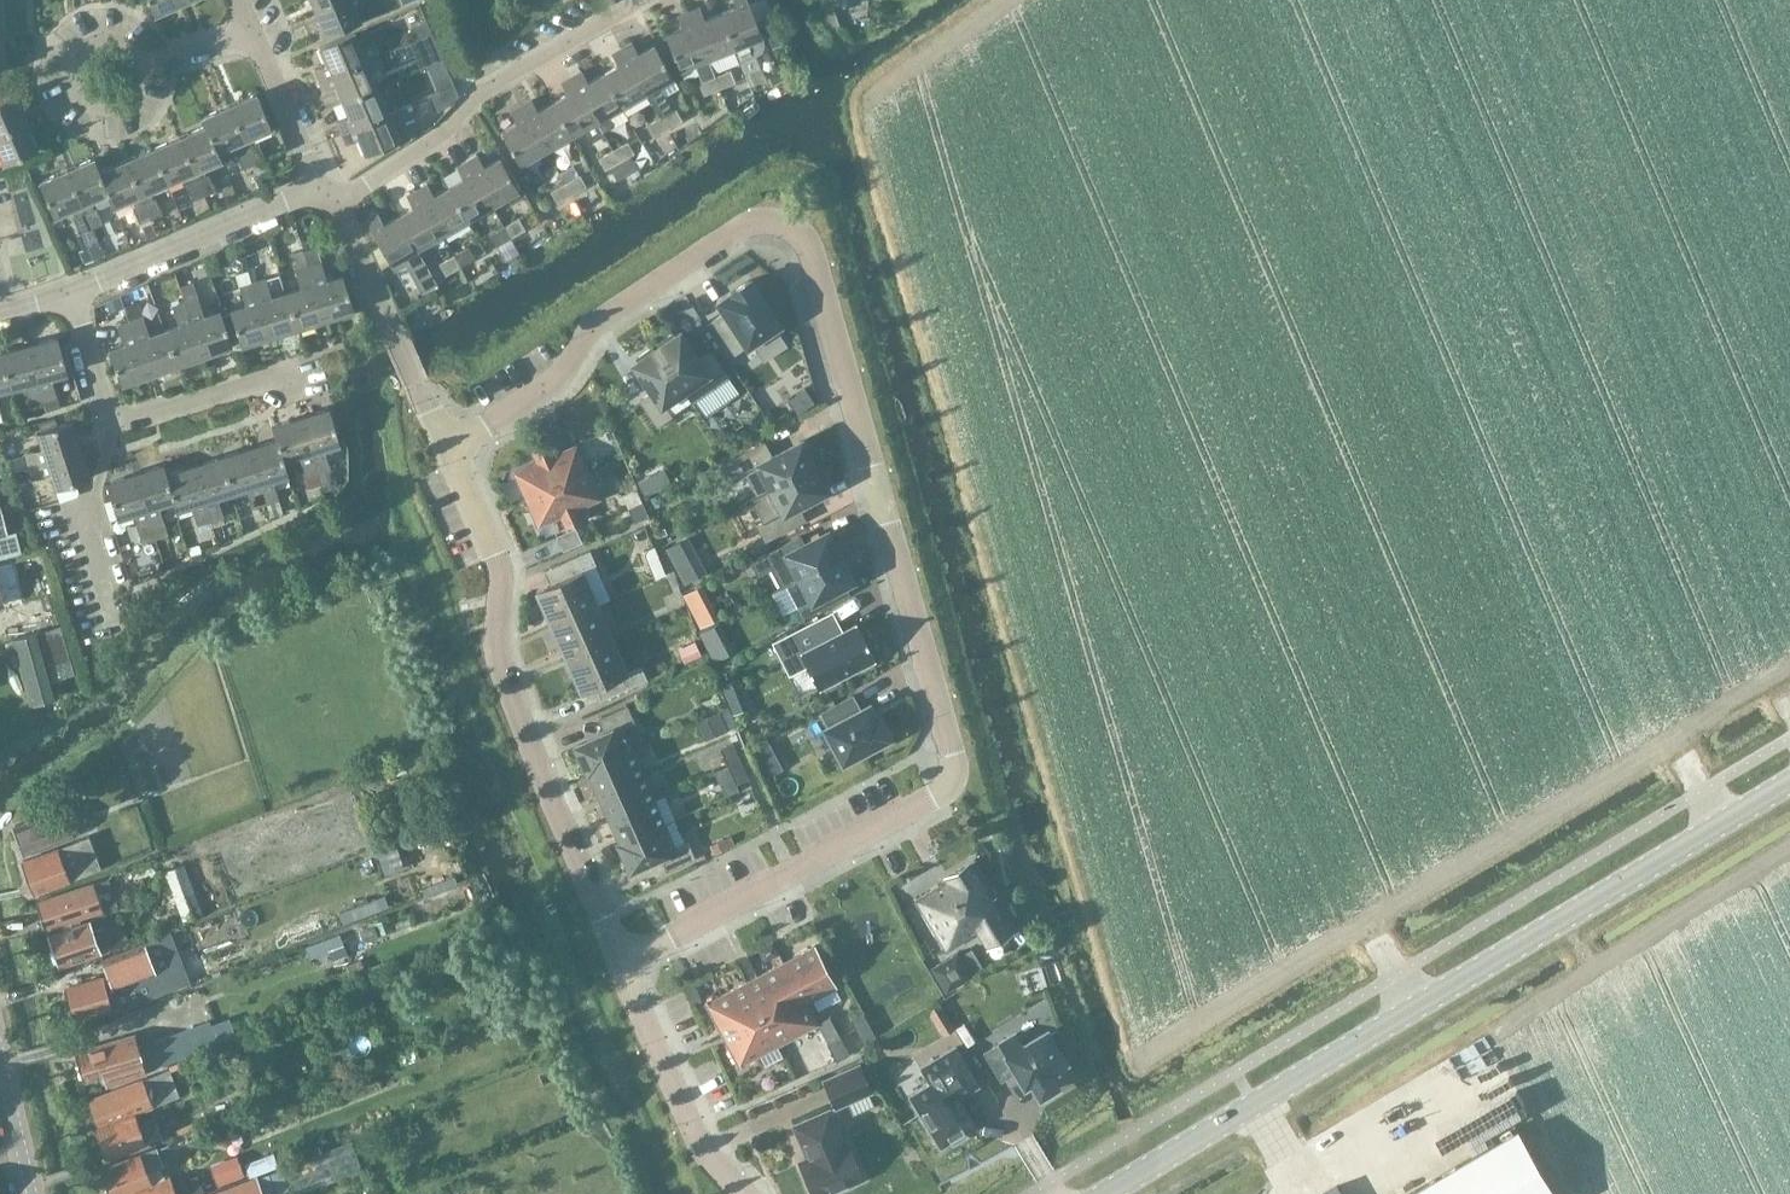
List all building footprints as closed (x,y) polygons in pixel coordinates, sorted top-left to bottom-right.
[(180,0),(149,0),(154,13),(181,2),(180,0)] [(315,8),(334,0),(311,0),(315,8)] [(315,8),(327,35),(361,20),(354,5),(366,0),(334,0),(315,8)] [(520,13),(531,9),(529,0),(515,0),(520,13)] [(721,12),(732,41),(734,47),(733,48),(738,62),(743,74),(758,68),(754,57),(760,53),(762,50),(763,45),(762,41),(761,37),(779,30),(767,0),(733,0),(735,6),(721,12)] [(734,47),(720,12),(704,18),(699,7),(689,11),(707,58),(708,58),(733,48),(734,47)] [(719,88),(714,75),(708,58),(707,58),(689,11),(677,15),(682,28),(665,34),(679,69),(694,63),(701,81),(698,82),(703,94),(719,88)] [(410,26),(415,39),(432,31),(427,19),(410,26)] [(314,67),(319,79),(379,54),(373,41),(361,46),(355,31),(319,46),(326,62),(314,67)] [(427,65),(443,58),(432,31),(415,39),(409,41),(420,67),(427,65)] [(631,42),(621,48),(646,91),(661,117),(660,117),(667,128),(680,121),(673,109),(672,110),(658,84),(671,77),(653,44),(638,53),(631,42)] [(646,91),(621,48),(610,54),(617,65),(602,74),(621,106),(646,91)] [(384,66),(379,54),(319,79),(324,90),(336,85),(342,101),(378,86),(372,71),(384,66)] [(729,70),(714,75),(719,88),(733,82),(729,70)] [(581,71),(571,77),(595,120),(597,119),(603,132),(610,128),(611,123),(606,114),(621,106),(602,74),(587,82),(581,71)] [(449,73),(432,79),(437,91),(454,85),(449,73)] [(595,120),(571,77),(560,82),(567,94),(552,103),(570,134),(584,127),(592,142),(604,135),(604,133),(603,132),(597,119),(595,120)] [(454,85),(437,91),(431,94),(438,111),(458,97),(454,85)] [(389,112),(378,86),(342,101),(349,116),(337,121),(342,132),(389,112)] [(27,122),(15,94),(0,101),(0,133),(27,122)] [(230,105),(254,163),(260,176),(273,170),(268,157),(265,159),(259,143),(256,144),(253,136),(271,128),(256,94),(230,105)] [(532,99),(520,105),(545,149),(570,134),(552,103),(538,110),(532,99)] [(243,168),(254,163),(230,105),(202,117),(206,127),(216,152),(219,151),(236,143),(240,152),(237,153),(243,168)] [(545,149),(520,105),(511,111),(517,122),(501,131),(519,163),(545,149)] [(400,139),(389,112),(342,132),(346,143),(359,138),(365,154),(400,139)] [(667,128),(660,117),(645,126),(651,137),(667,128)] [(27,122),(0,133),(0,152),(5,164),(38,150),(27,122)] [(206,127),(180,138),(205,195),(216,190),(210,175),(207,176),(203,168),(222,160),(219,151),(216,152),(206,127)] [(180,138),(154,149),(169,183),(186,175),(190,184),(187,185),(193,200),(205,195),(180,138)] [(626,142),(612,150),(626,175),(637,168),(630,155),(632,153),(626,142)] [(154,149),(128,160),(152,218),(164,213),(157,198),(155,199),(151,190),(169,183),(154,149)] [(626,175),(612,150),(597,158),(603,170),(609,166),(617,180),(626,175)] [(478,155),(467,161),(492,205),(517,190),(499,158),(484,167),(478,155)] [(95,158),(67,170),(91,228),(102,224),(96,208),(93,209),(90,200),(109,193),(101,171),(95,158)] [(152,218),(128,160),(101,171),(109,193),(114,206),(133,198),(136,207),(134,208),(141,223),(152,218)] [(492,205),(467,161),(456,167),(463,179),(449,187),(467,219),(492,205)] [(91,228),(67,170),(40,181),(54,215),(73,207),(77,216),(74,217),(80,233),(91,228)] [(578,176),(564,184),(570,194),(584,187),(578,176)] [(428,184),(417,190),(442,233),(467,219),(449,187),(434,195),(428,184)] [(570,194),(564,184),(550,192),(556,203),(570,194)] [(442,233),(417,190),(406,196),(413,207),(398,216),(417,248),(442,233)] [(390,263),(417,248),(398,216),(384,224),(377,213),(365,220),(390,263)] [(518,218),(504,227),(510,237),(524,229),(518,218)] [(496,231),(490,235),(496,245),(510,237),(504,227),(496,231)] [(320,262),(316,247),(303,251),(308,265),(324,320),(352,311),(341,275),(325,280),(320,262)] [(468,247),(454,255),(460,266),(474,258),(468,247)] [(454,255),(439,264),(445,274),(460,266),(454,255)] [(324,320),(308,265),(293,270),(299,288),(285,292),(296,328),(324,320)] [(419,289),(435,280),(428,269),(413,278),(419,289)] [(264,278),(252,282),(268,336),(296,328),(285,292),(270,297),(264,278)] [(725,311),(712,320),(734,353),(777,324),(748,280),(730,292),(732,294),(729,296),(730,298),(724,302),(723,300),(719,302),(725,311)] [(268,336),(252,282),(238,286),(244,305),(230,309),(241,345),(268,336)] [(180,287),(185,302),(204,356),(231,346),(219,310),(203,316),(196,298),(191,283),(180,287)] [(415,290),(398,297),(406,314),(423,306),(415,290)] [(204,356),(185,302),(171,307),(177,325),(163,330),(176,366),(204,356)] [(148,375),(176,366),(163,330),(148,335),(142,317),(129,322),(148,375)] [(148,375),(129,322),(116,327),(122,345),(108,350),(121,385),(148,375)] [(659,347),(657,348),(691,401),(728,376),(711,351),(698,360),(679,333),(675,336),(672,332),(656,343),(659,347)] [(29,345),(43,401),(46,411),(60,407),(52,377),(65,374),(56,338),(29,345)] [(30,404),(43,401),(29,345),(1,352),(10,388),(25,384),(30,404)] [(638,361),(634,364),(652,391),(639,400),(656,425),(671,415),(691,401),(657,348),(654,350),(652,347),(636,357),(638,361)] [(0,353),(0,391),(10,388),(1,352),(0,353)] [(729,390),(718,404),(739,421),(750,407),(729,390)] [(328,409),(300,418),(316,471),(317,471),(328,467),(323,449),(339,444),(328,409)] [(316,471),(300,418),(271,427),(276,442),(277,441),(284,462),(297,458),(302,475),(305,474),(308,489),(322,485),(317,471),(316,471)] [(23,454),(27,466),(81,449),(71,421),(36,433),(41,448),(23,454)] [(276,442),(250,450),(266,502),(269,516),(282,512),(278,499),(272,480),(288,476),(284,462),(277,441),(276,442)] [(744,473),(756,494),(813,465),(812,463),(816,461),(807,444),(803,446),(801,441),(772,456),(764,442),(720,465),(729,481),(744,473)] [(538,462),(514,472),(526,499),(538,525),(561,515),(566,526),(573,523),(580,520),(575,509),(599,498),(587,472),(575,445),(552,456),(547,445),(540,448),(533,451),(538,462)] [(90,477),(81,449),(27,466),(32,480),(49,474),(54,489),(90,477)] [(266,502),(250,450),(220,459),(231,493),(246,489),(251,507),(266,502)] [(220,459),(193,467),(209,520),(221,516),(216,498),(231,493),(220,459)] [(815,468),(813,465),(756,494),(751,497),(763,521),(756,525),(765,540),(805,519),(797,505),(826,490),(824,485),(828,483),(819,466),(815,468)] [(162,466),(134,474),(154,540),(168,536),(159,506),(174,502),(166,475),(162,466)] [(193,467),(166,475),(174,502),(176,510),(191,506),(197,524),(209,520),(193,467)] [(154,540),(134,474),(106,483),(117,519),(132,514),(141,544),(154,540)] [(627,494),(611,502),(618,516),(634,508),(627,494)] [(22,552),(16,532),(7,534),(0,507),(0,558),(22,552)] [(421,518),(425,531),(447,524),(443,511),(421,518)] [(839,556),(826,532),(803,544),(799,536),(768,552),(775,565),(788,558),(798,578),(839,556)] [(638,574),(650,569),(638,540),(626,545),(638,574)] [(589,550),(543,571),(549,584),(596,564),(589,550)] [(852,580),(839,556),(798,578),(809,597),(795,604),(802,616),(833,600),(828,592),(852,580)] [(581,571),(536,590),(552,624),(596,604),(581,571)] [(13,598),(9,583),(0,586),(0,601),(13,598)] [(552,624),(567,658),(611,638),(596,604),(552,624)] [(824,616),(773,642),(789,674),(806,665),(818,689),(875,660),(856,624),(843,631),(834,635),(824,616)] [(54,680),(73,675),(59,626),(12,639),(30,704),(58,696),(54,680)] [(666,658),(685,653),(681,636),(662,640),(666,658)] [(626,672),(611,638),(567,658),(582,692),(626,672)] [(641,665),(594,686),(600,700),(647,679),(641,665)] [(733,680),(722,684),(726,696),(738,691),(733,680)] [(852,695),(821,712),(829,727),(826,729),(843,761),(867,747),(870,752),(885,743),(883,739),(887,737),(876,716),(874,717),(868,706),(860,710),(852,695)] [(605,733),(576,746),(587,771),(590,770),(631,751),(621,728),(634,722),(627,706),(599,718),(605,733)] [(726,730),(718,712),(706,717),(714,735),(726,730)] [(740,760),(732,743),(720,748),(728,766),(740,760)] [(631,751),(590,770),(600,793),(642,775),(631,751)] [(748,778),(740,760),(728,766),(735,783),(748,778)] [(642,775),(600,793),(611,818),(652,799),(642,775)] [(652,799),(611,818),(621,842),(663,824),(652,799)] [(26,854),(75,836),(64,807),(14,826),(26,854)] [(621,842),(619,843),(630,868),(660,855),(666,870),(694,858),(687,842),(674,847),(663,824),(621,842)] [(89,836),(67,844),(23,861),(35,893),(101,869),(89,836)] [(947,881),(916,900),(946,949),(977,931),(987,947),(1012,932),(991,899),(996,896),(974,860),(945,877),(947,881)] [(182,865),(162,872),(166,882),(169,881),(183,920),(200,914),(182,865)] [(118,904),(108,878),(93,884),(93,883),(38,902),(47,929),(102,910),(118,904)] [(60,967),(111,949),(103,927),(92,931),(89,921),(49,934),(60,967)] [(298,964),(332,952),(324,929),(290,940),(298,964)] [(103,960),(110,975),(66,988),(75,1018),(112,1007),(108,995),(116,992),(115,989),(155,973),(144,944),(103,960)] [(817,1023),(806,1002),(836,986),(814,946),(707,1003),(706,1001),(705,1002),(739,1067),(740,1066),(740,1065),(817,1023)] [(956,952),(931,967),(946,991),(949,989),(970,976),(973,974),(983,968),(971,949),(958,956),(956,952)] [(942,1037),(955,1029),(939,1003),(927,1011),(942,1037)] [(1004,1032),(1029,1017),(1023,1008),(998,1022),(1004,1032)] [(867,1021),(863,1012),(849,1019),(854,1028),(867,1021)] [(246,1019),(228,1027),(234,1041),(252,1033),(246,1019)] [(134,1035),(76,1051),(85,1081),(104,1075),(106,1085),(163,1067),(162,1065),(218,1044),(210,1021),(154,1042),(154,1043),(137,1047),(134,1035)] [(867,1021),(854,1028),(859,1037),(872,1030),(867,1021)] [(1016,1033),(985,1052),(1001,1079),(1016,1070),(1024,1084),(1030,1080),(1039,1095),(1055,1086),(1053,1083),(1071,1072),(1061,1056),(1070,1051),(1057,1029),(1048,1035),(1046,1032),(1023,1045),(1016,1033)] [(872,1030),(859,1037),(863,1045),(876,1038),(872,1030)] [(844,1045),(840,1036),(826,1043),(831,1052),(844,1045)] [(11,1056),(36,1048),(33,1039),(8,1047),(11,1056)] [(844,1045),(831,1052),(836,1061),(849,1054),(844,1045)] [(974,1125),(956,1096),(977,1084),(955,1047),(921,1067),(931,1084),(911,1095),(940,1145),(949,1140),(952,1144),(967,1135),(964,1131),(974,1125)] [(859,1065),(823,1080),(835,1107),(870,1091),(859,1065)] [(179,1068),(170,1071),(169,1069),(145,1078),(146,1078),(87,1100),(97,1127),(95,1128),(107,1158),(162,1136),(155,1118),(138,1124),(134,1113),(153,1106),(188,1094),(179,1068)] [(793,1125),(807,1157),(798,1161),(813,1193),(827,1193),(863,1178),(846,1140),(842,1141),(828,1110),(793,1125)] [(1411,1193),(1556,1193),(1514,1122),(1497,1132),(1502,1141),(1411,1193)] [(351,1141),(283,1168),(294,1193),(302,1193),(363,1170),(351,1141)] [(101,1168),(111,1193),(123,1193),(124,1193),(202,1193),(195,1173),(173,1182),(170,1175),(151,1183),(146,1172),(161,1166),(163,1165),(156,1147),(139,1153),(101,1168)] [(249,1178),(278,1167),(273,1154),(244,1165),(249,1178)] [(281,1169),(253,1179),(216,1193),(276,1193),(289,1189),(281,1169)] [(1338,1185),(1323,1193),(1343,1193),(1338,1185)]
